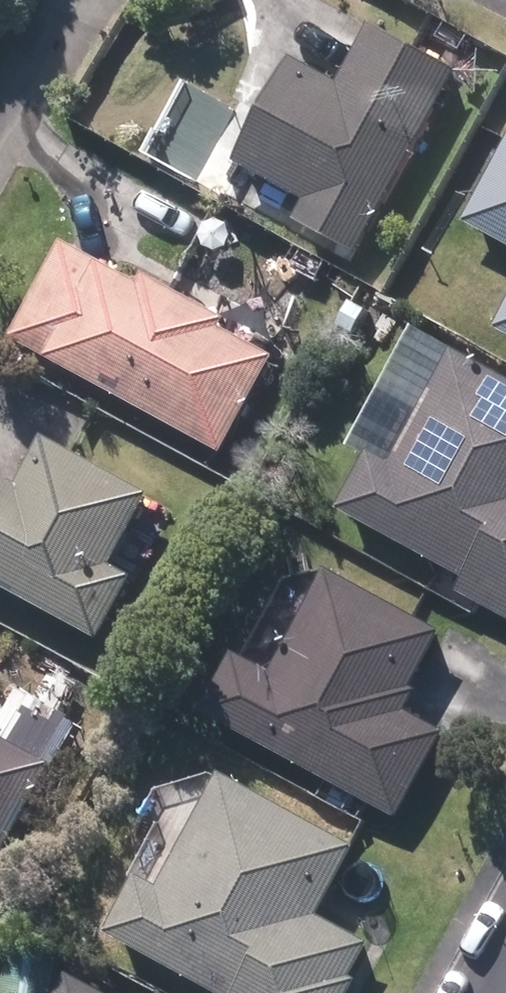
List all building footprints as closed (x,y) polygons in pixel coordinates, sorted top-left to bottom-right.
[(356,260),(454,78),(370,33),(337,95),(288,69),(234,170),(307,209),(296,228),(356,260)] [(464,230),(505,252),(505,152),(464,230)] [(61,251),(9,344),(219,460),(271,366),(217,337),(222,328),(146,286),(141,295),(61,251)] [(496,336),(505,341),(505,316),(496,336)] [(339,518),(465,587),(460,596),(505,622),(505,389),(456,361),(394,474),(370,462),(339,518)] [(95,644),(129,583),(109,572),(146,503),(44,448),(18,494),(0,484),(0,593),(95,644)] [(233,661),(201,721),(396,824),(441,739),(398,717),(439,640),(325,580),(271,681),(233,661)] [(0,863),(48,771),(0,746),(0,863)] [(105,942),(201,992),(351,992),(355,986),(349,983),(366,951),(314,924),(350,855),(220,786),(160,898),(135,885),(105,942)]
